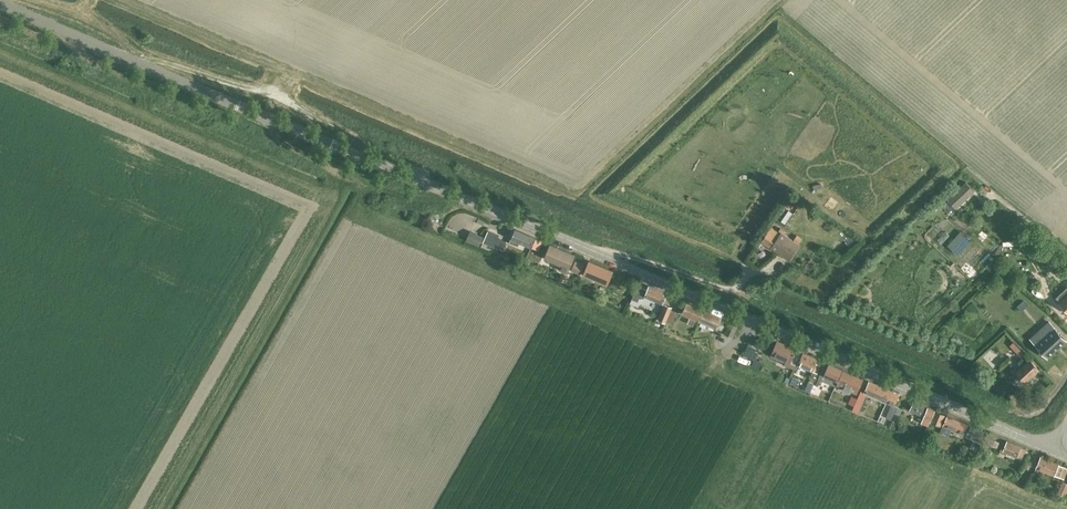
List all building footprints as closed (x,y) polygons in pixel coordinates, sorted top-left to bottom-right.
[(1008,216),(1003,210),(1000,215),(1003,220),(1008,216)] [(778,231),(771,226),(761,241),(789,260),(798,246),(782,234),(784,232),(780,229),(778,231)] [(515,228),(509,242),(517,245),(519,241),(531,247),(535,238),(515,228)] [(961,230),(948,244),(953,249),(966,235),(961,230)] [(483,237),(470,231),(466,240),(479,246),(483,237)] [(494,245),(502,249),(506,241),(498,238),(499,235),(488,231),(482,242),(493,247),(494,245)] [(542,243),(546,234),(539,231),(535,240),(542,243)] [(544,258),(561,265),(559,270),(566,273),(574,255),(550,245),(544,258)] [(811,259),(803,270),(808,273),(816,262),(811,259)] [(575,261),(571,271),(579,274),(583,265),(575,261)] [(589,261),(584,273),(607,283),(612,271),(589,261)] [(1024,264),(1019,270),(1024,275),(1029,269),(1024,264)] [(649,286),(648,289),(638,285),(632,298),(638,301),(640,297),(645,297),(645,295),(663,303),(667,294),(649,286)] [(1056,297),(1060,302),(1059,302),(1066,311),(1066,286),(1056,297)] [(627,304),(631,295),(626,293),(622,302),(627,304)] [(1023,300),(1017,306),(1021,311),(1027,305),(1023,300)] [(698,321),(703,309),(687,302),(682,314),(688,316),(686,321),(693,324),(695,319),(698,321)] [(665,321),(671,307),(665,304),(659,318),(665,321)] [(724,325),(718,322),(720,316),(703,309),(698,321),(721,331),(724,325)] [(732,338),(738,325),(730,321),(724,334),(732,338)] [(1042,327),(1030,338),(1033,342),(1047,357),(1066,340),(1049,321),(1042,327)] [(803,352),(777,340),(771,356),(778,359),(779,356),(790,361),(788,365),(796,369),(798,364),(799,362),(803,352)] [(750,357),(754,349),(747,346),(743,354),(750,357)] [(1019,347),(1015,351),(1022,358),(1025,354),(1019,347)] [(817,373),(818,371),(820,365),(816,363),(818,359),(803,352),(799,362),(798,364),(817,373)] [(1028,361),(1015,372),(1025,382),(1039,369),(1028,357),(1026,359),(1028,361)] [(825,361),(821,371),(826,374),(824,380),(836,384),(838,379),(842,369),(829,363),(825,361)] [(856,393),(858,388),(862,378),(842,369),(838,379),(836,384),(856,393)] [(814,383),(810,392),(814,394),(821,376),(818,374),(817,377),(814,383)] [(886,402),(892,391),(870,382),(865,393),(861,391),(857,398),(854,406),(852,410),(858,413),(867,394),(886,402)] [(894,405),(895,403),(899,394),(892,391),(886,402),(891,404),(886,416),(892,419),(897,407),(894,405)] [(854,406),(857,398),(851,395),(848,403),(854,406)] [(928,426),(930,419),(934,410),(914,402),(910,410),(924,416),(921,423),(928,426)] [(940,425),(945,415),(937,411),(932,421),(940,425)] [(948,416),(941,433),(950,437),(953,430),(974,440),(973,442),(972,441),(969,447),(976,450),(984,431),(948,416)] [(987,443),(997,447),(999,441),(990,437),(987,443)] [(1004,456),(1004,454),(1021,460),(1025,449),(1006,442),(1004,448),(1002,447),(999,454),(1004,456)] [(1058,464),(1040,457),(1038,463),(1036,462),(1034,467),(1064,478),(1066,469),(1066,467),(1058,464)] [(1058,495),(1064,498),(1066,492),(1066,487),(1063,485),(1058,495)]
